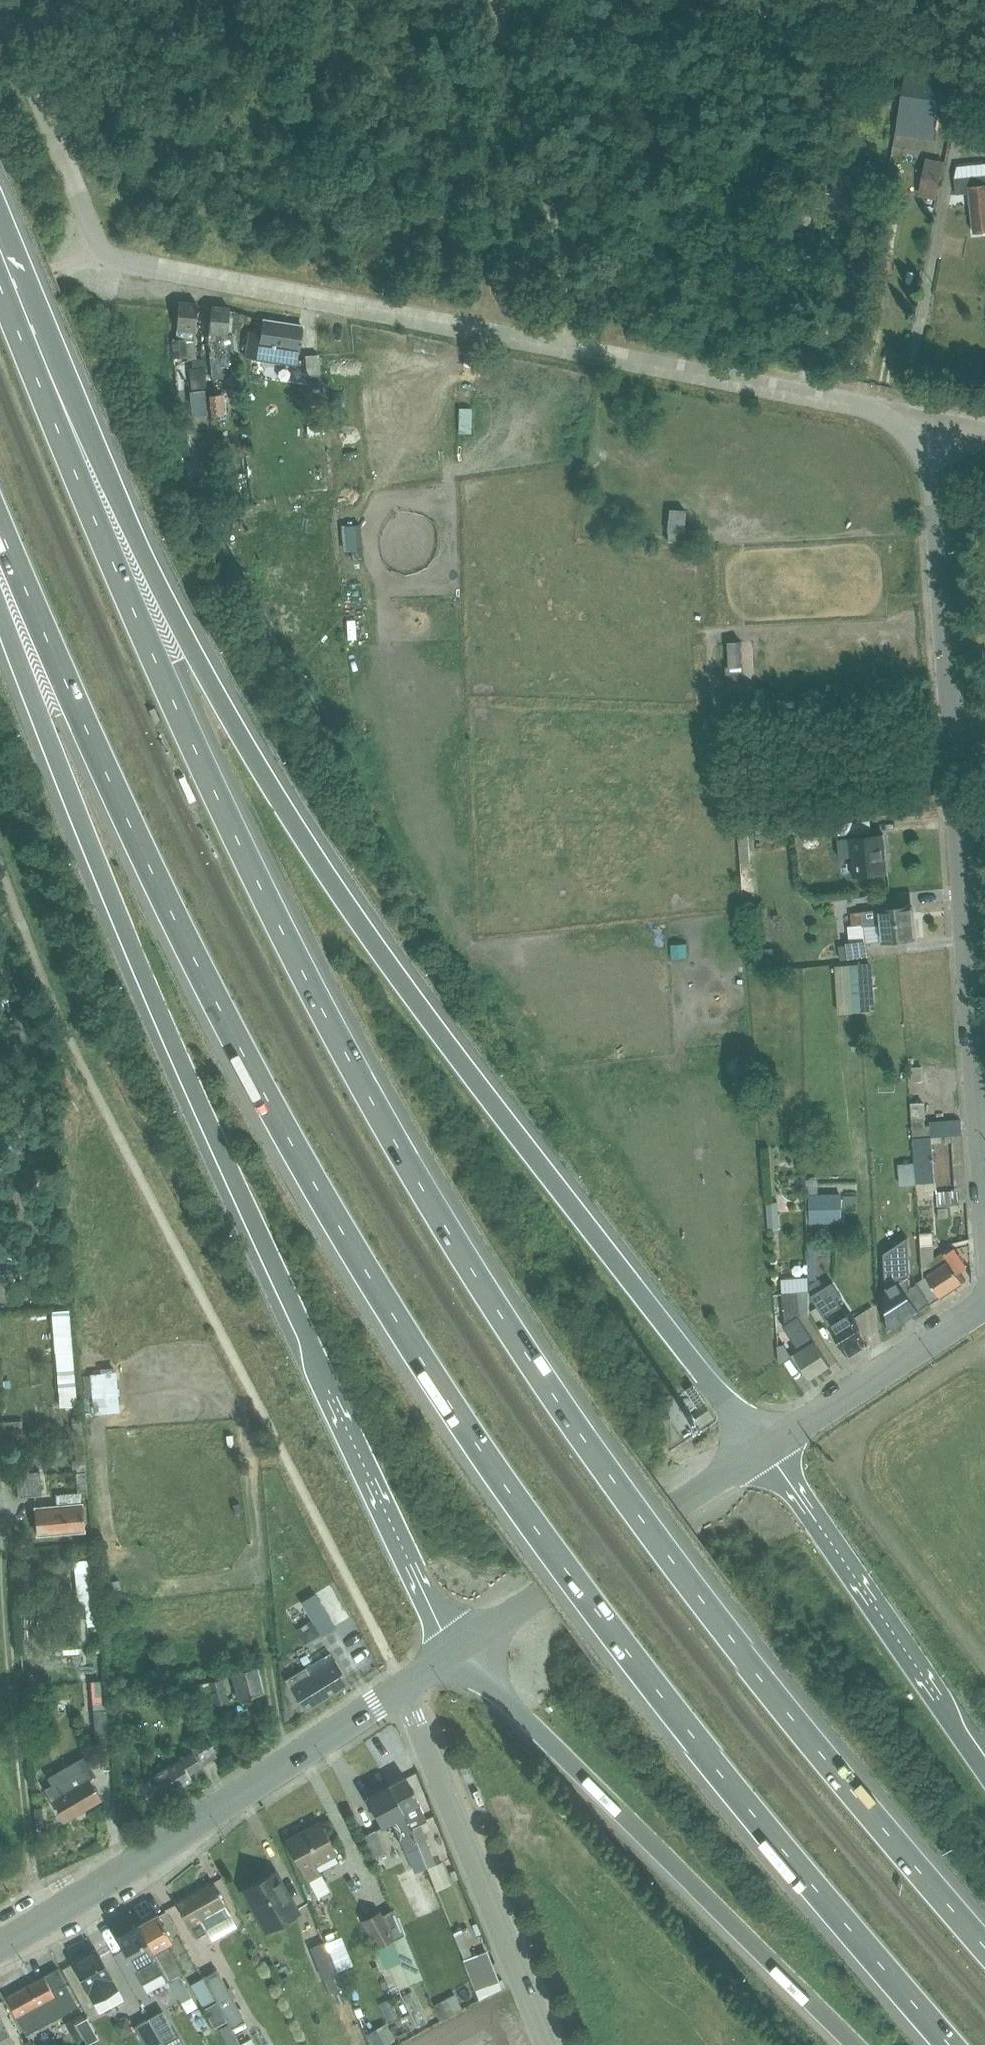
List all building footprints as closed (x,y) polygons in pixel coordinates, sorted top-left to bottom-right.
[(935,152),(937,140),(935,140),(943,96),(958,98),(961,84),(941,80),(942,74),(909,69),(908,74),(906,74),(894,145),(935,152)] [(937,201),(944,163),(927,159),(919,197),(937,201)] [(864,219),(873,170),(837,163),(828,212),(864,219)] [(984,233),(984,164),(957,167),(955,179),(957,195),(971,193),(975,234),(984,233)] [(812,276),(813,277),(823,241),(797,234),(788,270),(790,271),(789,277),(810,282),(812,276)] [(188,362),(198,361),(197,357),(203,356),(202,344),(196,345),(196,342),(194,342),(197,304),(179,303),(176,340),(171,341),(174,360),(187,358),(188,362)] [(212,380),(236,377),(232,335),(227,334),(230,309),(212,307),(208,344),(210,344),(212,380)] [(245,359),(295,367),(302,326),(266,321),(266,324),(263,323),(261,333),(250,331),(245,359)] [(318,355),(305,357),(307,377),(320,376),(318,355)] [(206,389),(204,368),(189,370),(191,391),(206,389)] [(344,393),(333,393),(333,408),(344,408),(344,393)] [(224,395),(196,397),(200,431),(212,430),(211,417),(224,415),(224,414),(226,414),(224,395)] [(458,434),(471,434),(471,409),(459,409),(458,434)] [(687,511),(669,510),(667,533),(684,534),(687,511)] [(347,525),(342,525),(344,551),(351,551),(351,560),(362,559),(360,526),(347,527),(347,525)] [(728,643),(729,668),(726,668),(728,717),(744,716),(742,642),(728,643)] [(748,830),(738,831),(741,864),(751,863),(748,830)] [(853,876),(887,873),(884,836),(838,840),(840,859),(851,858),(853,876)] [(881,942),(916,938),(913,907),(851,914),(852,927),(848,927),(850,943),(847,943),(847,946),(839,947),(841,961),(868,958),(867,943),(881,941),(881,942)] [(687,943),(671,943),(671,958),(687,958),(687,943)] [(773,949),(758,951),(760,966),(775,965),(773,949)] [(871,960),(859,962),(860,985),(873,984),(871,960)] [(914,1059),(908,1060),(909,1067),(911,1067),(911,1082),(922,1082),(921,1068),(915,1068),(914,1059)] [(924,1103),(910,1103),(917,1185),(925,1184),(926,1191),(937,1190),(934,1143),(952,1142),(955,1192),(937,1193),(938,1207),(960,1206),(960,1203),(967,1203),(961,1121),(930,1122),(930,1126),(925,1126),(924,1103)] [(806,1193),(818,1191),(815,1178),(803,1180),(806,1193)] [(832,1211),(833,1193),(806,1193),(807,1210),(832,1211)] [(776,1205),(766,1206),(766,1228),(776,1228),(776,1205)] [(929,1306),(966,1281),(961,1273),(968,1269),(959,1256),(960,1255),(959,1254),(958,1255),(955,1249),(951,1251),(949,1248),(935,1258),(933,1234),(920,1235),(923,1277),(912,1283),(929,1306)] [(897,1328),(929,1306),(912,1283),(909,1285),(901,1272),(878,1282),(880,1304),(897,1328)] [(811,1380),(831,1367),(798,1317),(812,1315),(809,1277),(781,1280),(785,1326),(784,1327),(800,1351),(795,1355),(811,1380)] [(848,1356),(866,1346),(858,1334),(864,1330),(852,1311),(847,1315),(837,1300),(841,1297),(833,1284),(811,1298),(848,1356)] [(69,1311),(51,1312),(55,1354),(56,1353),(60,1408),(77,1407),(69,1311)] [(780,1366),(793,1357),(785,1344),(778,1347),(780,1366)] [(100,1374),(90,1374),(94,1415),(120,1413),(115,1368),(100,1369),(100,1374)] [(22,1432),(21,1422),(0,1423),(0,1428),(0,1434),(22,1432)] [(86,1473),(77,1474),(76,1474),(77,1494),(81,1493),(81,1499),(88,1498),(86,1473)] [(18,1499),(42,1497),(39,1474),(16,1476),(18,1499)] [(38,1536),(86,1532),(82,1504),(81,1504),(81,1499),(81,1493),(77,1494),(56,1495),(56,1507),(35,1509),(38,1536)] [(85,1561),(81,1562),(83,1584),(77,1584),(79,1606),(85,1606),(86,1622),(90,1621),(90,1627),(99,1626),(93,1559),(85,1561)] [(351,1611),(340,1590),(326,1597),(336,1619),(351,1611)] [(302,1603),(322,1637),(336,1628),(315,1594),(302,1603)] [(359,1672),(375,1662),(357,1635),(342,1644),(359,1672)] [(306,1713),(350,1685),(330,1654),(287,1683),(306,1713)] [(237,1701),(264,1694),(257,1667),(231,1674),(237,1701)] [(196,1686),(200,1704),(213,1701),(214,1707),(227,1703),(221,1679),(196,1686)] [(93,1712),(97,1749),(112,1748),(109,1711),(93,1712)] [(150,1807),(191,1781),(188,1776),(202,1768),(192,1752),(138,1787),(150,1807)] [(64,1824),(103,1800),(90,1780),(95,1777),(84,1757),(47,1778),(51,1786),(44,1790),(64,1824)] [(422,1825),(427,1822),(405,1778),(389,1787),(429,1877),(435,1891),(450,1885),(442,1863),(436,1865),(426,1841),(429,1840),(422,1825)] [(429,1877),(389,1787),(366,1799),(382,1829),(392,1824),(415,1874),(417,1873),(421,1881),(429,1877)] [(317,1867),(337,1856),(319,1824),(286,1841),(317,1899),(330,1892),(317,1867)] [(375,1831),(363,1837),(373,1859),(384,1854),(375,1831)] [(274,1874),(244,1891),(268,1932),(297,1915),(274,1874)] [(212,1942),(237,1928),(212,1884),(176,1904),(196,1939),(207,1933),(212,1942)] [(323,1905),(313,1909),(321,1929),(331,1925),(323,1905)] [(361,1921),(376,1950),(392,1943),(400,1961),(389,1966),(391,1970),(383,1974),(390,1990),(397,1987),(399,1990),(422,1980),(393,1910),(382,1916),(380,1912),(361,1921)] [(157,1915),(138,1926),(170,1984),(181,2003),(191,1997),(179,1976),(182,1974),(167,1947),(173,1943),(157,1915)] [(170,1984),(138,1926),(116,1938),(150,1997),(170,1984)] [(452,1933),(459,1953),(473,1949),(466,1928),(452,1933)] [(324,1942),(309,1949),(322,1980),(323,1979),(329,1994),(343,1989),(336,1974),(338,1973),(324,1942)] [(99,2014),(123,2001),(94,1950),(71,1963),(99,2014)] [(492,1967),(469,1976),(478,1999),(501,1989),(492,1967)] [(26,2035),(78,2007),(58,1970),(6,1998),(26,2035)] [(226,2022),(230,2030),(245,2022),(232,1999),(236,1997),(230,1987),(227,1989),(217,1971),(202,1979),(226,2022)] [(226,2022),(202,1979),(190,1985),(213,2029),(226,2022)] [(402,1997),(417,2028),(427,2023),(412,1992),(402,1997)] [(454,1995),(433,2006),(441,2022),(463,2011),(454,1995)] [(149,2019),(163,2044),(184,2044),(178,2035),(176,2036),(162,2011),(149,2019)] [(0,2019),(0,2044),(13,2044),(14,2044),(0,2019)] [(132,2032),(126,2019),(113,2026),(120,2038),(132,2032)] [(149,2019),(134,2027),(143,2044),(163,2044),(149,2019)] [(368,2036),(372,2044),(388,2044),(395,2041),(386,2026),(368,2036)]
